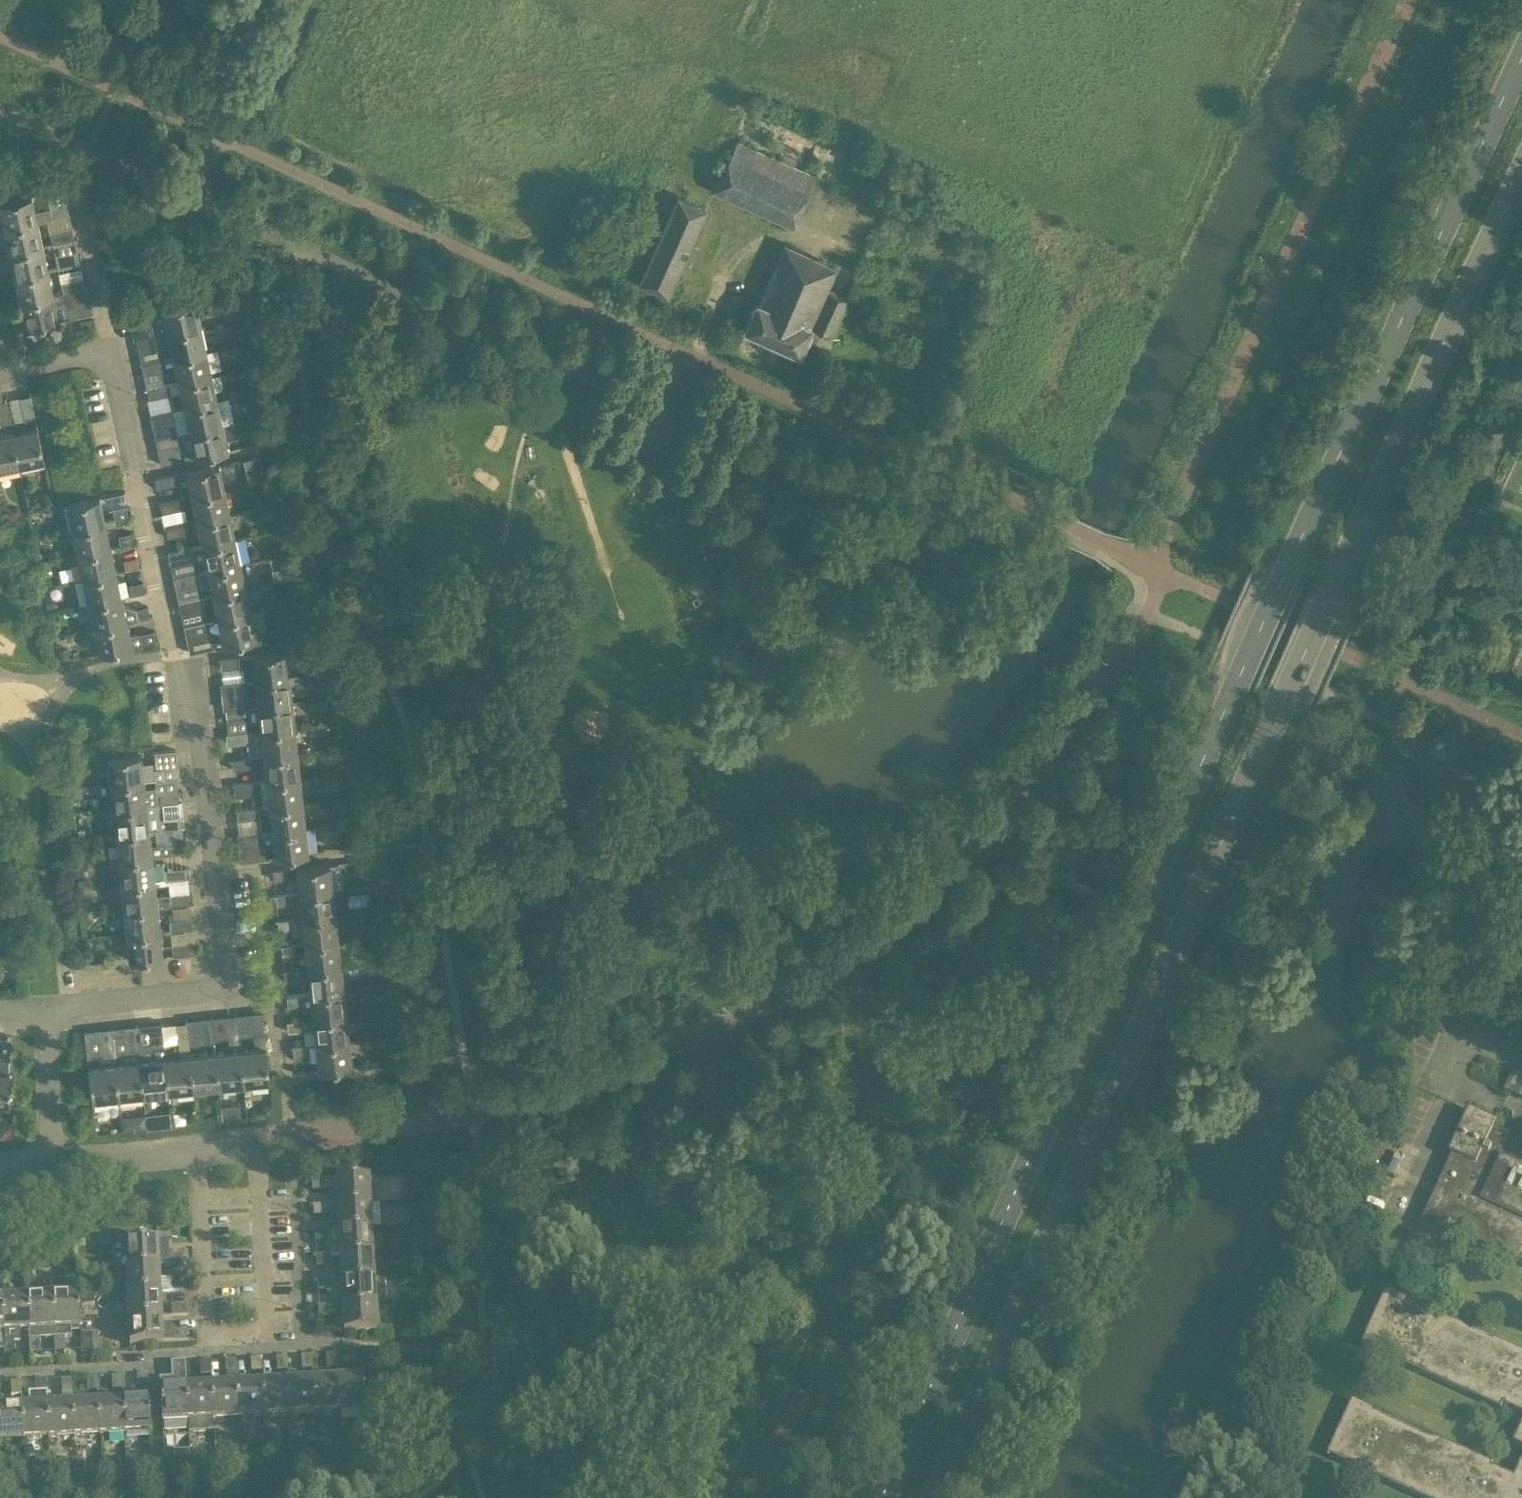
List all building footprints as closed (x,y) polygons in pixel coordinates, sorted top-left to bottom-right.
[(736,140),(714,189),(792,224),(814,175),(736,140)] [(69,213),(67,203),(35,210),(31,193),(0,200),(0,207),(4,226),(37,219),(37,220),(69,213)] [(676,194),(639,280),(666,293),(705,207),(676,194)] [(42,243),(37,220),(37,219),(4,226),(9,250),(42,243)] [(52,242),(74,237),(72,227),(50,232),(52,242)] [(9,250),(15,275),(47,268),(42,243),(9,250)] [(831,334),(856,276),(783,243),(757,300),(756,299),(743,327),(798,352),(810,325),(831,334)] [(57,267),(79,262),(77,252),(55,257),(57,267)] [(53,293),(47,268),(15,275),(20,300),(53,293)] [(63,291),(85,287),(83,276),(60,281),(63,291)] [(26,326),(58,319),(53,293),(20,300),(26,326)] [(203,325),(197,299),(195,300),(164,307),(169,332),(203,325)] [(68,316),(90,311),(88,301),(66,306),(68,316)] [(155,318),(153,308),(130,313),(132,323),(155,318)] [(169,332),(175,357),(208,350),(203,325),(169,332)] [(135,338),(138,348),(160,343),(157,333),(135,338)] [(208,350),(175,357),(180,380),(180,382),(213,375),(208,350)] [(141,363),(143,372),(165,368),(163,358),(141,363)] [(180,382),(180,380),(146,387),(148,398),(182,391),(185,406),(219,399),(213,375),(180,382)] [(255,387),(253,378),(245,379),(247,389),(255,387)] [(24,418),(34,416),(30,393),(19,396),(24,418)] [(10,421),(5,399),(0,400),(0,423),(10,421)] [(185,406),(191,432),(224,424),(219,399),(185,406)] [(151,412),(154,422),(176,417),(174,407),(151,412)] [(229,449),(224,424),(191,432),(196,456),(229,449)] [(12,431),(19,464),(44,459),(37,426),(12,431)] [(258,442),(266,440),(263,429),(255,431),(258,442)] [(19,464),(12,431),(0,434),(0,468),(19,464)] [(157,436),(159,446),(181,441),(179,432),(157,436)] [(187,469),(192,495),(225,488),(220,462),(187,469)] [(176,471),(153,476),(156,487),(178,482),(176,471)] [(230,513),(225,488),(192,495),(197,520),(230,513)] [(67,502),(72,528),(105,521),(99,495),(67,502)] [(159,501),(161,512),(183,507),(181,496),(159,501)] [(115,519),(128,516),(125,506),(112,509),(115,519)] [(197,520),(202,543),(202,544),(236,537),(230,513),(197,520)] [(110,545),(105,521),(72,528),(77,553),(110,545)] [(164,526),(166,536),(189,532),(186,521),(164,526)] [(120,544),(133,541),(131,531),(118,534),(120,544)] [(241,562),(236,537),(202,544),(202,543),(169,550),(171,560),(194,556),(195,562),(206,560),(207,568),(208,569),(241,562)] [(279,543),(269,545),(272,555),(281,553),(279,543)] [(77,553),(83,577),(115,570),(110,545),(77,553)] [(125,568),(139,566),(136,556),(123,558),(125,568)] [(211,584),(213,592),(213,594),(246,587),(241,562),(208,569),(207,568),(175,575),(177,585),(199,580),(200,587),(211,584)] [(121,595),(115,570),(83,577),(88,602),(121,595)] [(131,593),(144,590),(142,580),(128,583),(131,593)] [(251,611),(246,587),(213,594),(213,592),(202,595),(180,600),(182,610),(205,605),(206,611),(211,610),(213,618),(218,617),(218,618),(251,611)] [(88,602),(93,626),(126,619),(136,617),(136,618),(149,615),(147,605),(134,608),(123,605),(121,595),(88,602)] [(56,606),(54,597),(46,598),(48,608),(56,606)] [(251,611),(218,618),(223,644),(257,637),(251,611)] [(132,644),(141,642),(155,639),(152,629),(129,634),(126,619),(93,626),(99,651),(132,644)] [(185,624),(188,635),(210,630),(208,619),(185,624)] [(67,648),(59,649),(60,658),(69,656),(67,648)] [(254,670),(255,680),(288,676),(286,650),(252,654),(219,657),(221,667),(243,665),(244,671),(254,670)] [(1505,660),(1490,653),(1485,665),(1499,672),(1505,660)] [(291,701),(288,676),(255,680),(257,703),(258,705),(291,701)] [(222,682),(223,692),(246,690),(245,679),(222,682)] [(294,726),(291,701),(258,705),(257,703),(225,707),(226,718),(248,715),(249,720),(259,719),(260,728),(260,730),(294,726)] [(297,751),(294,726),(260,730),(260,728),(227,732),(229,743),(261,739),(263,755),(297,751)] [(263,755),(266,781),(299,777),(297,751),(263,755)] [(108,756),(110,782),(144,778),(158,777),(156,761),(142,762),(141,753),(108,756)] [(230,758),(231,768),(254,765),(253,755),(230,758)] [(161,766),(162,777),(176,775),(174,765),(161,766)] [(80,785),(79,776),(70,777),(71,786),(80,785)] [(302,801),(299,777),(266,781),(269,805),(302,801)] [(145,789),(144,778),(110,782),(113,807),(147,803),(147,804),(178,801),(177,790),(155,792),(154,788),(145,789)] [(233,783),(234,793),(256,791),(256,780),(233,783)] [(81,787),(70,788),(71,796),(81,796),(81,787)] [(269,805),(271,829),(271,830),(305,827),(302,801),(269,805)] [(113,807),(116,832),(150,829),(181,826),(180,815),(159,817),(158,812),(148,813),(147,804),(147,803),(113,807)] [(236,808),(237,818),(259,816),(258,805),(236,808)] [(333,816),(333,824),(343,823),(342,815),(333,816)] [(308,852),(305,827),(271,830),(271,829),(261,830),(239,833),(239,843),(262,841),(273,845),(274,856),(308,852)] [(152,854),(150,829),(116,832),(119,858),(152,854)] [(182,840),(160,843),(161,853),(183,851),(182,840)] [(119,858),(122,884),(155,880),(155,879),(186,877),(185,866),(163,868),(162,863),(153,864),(152,854),(119,858)] [(297,866),(299,891),(333,888),(330,862),(297,866)] [(287,877),(286,867),(272,868),(273,879),(287,877)] [(157,894),(155,880),(122,884),(124,908),(158,904),(170,903),(169,893),(157,894)] [(336,913),(333,888),(299,891),(302,916),(336,913)] [(175,892),(176,903),(189,902),(188,891),(175,892)] [(274,894),(276,904),(289,902),(289,892),(274,894)] [(78,911),(81,911),(89,910),(88,899),(80,899),(77,900),(78,911)] [(124,908),(127,933),(161,930),(158,904),(124,908)] [(304,931),(305,942),(339,938),(336,913),(302,916),(277,918),(278,929),(292,928),(292,932),(304,931)] [(168,918),(169,929),(192,927),(191,916),(168,918)] [(381,924),(376,924),(371,925),(373,935),(378,935),(382,934),(381,924)] [(163,954),(161,930),(127,933),(130,958),(163,954)] [(341,963),(339,938),(305,942),(308,967),(341,963)] [(171,943),(172,954),(195,952),(193,941),(171,943)] [(280,944),(281,955),(295,953),(294,942),(280,944)] [(310,991),(311,992),(344,989),(341,963),(308,967),(310,991)] [(347,1013),(344,989),(311,992),(310,991),(285,994),(287,1005),(303,1003),(304,1009),(312,1008),(313,1017),(347,1013)] [(252,1027),(264,1026),(262,1013),(251,1014),(252,1027)] [(313,1017),(316,1042),(350,1038),(347,1013),(313,1017)] [(218,1084),(243,1082),(240,1048),(236,1016),(226,1017),(229,1049),(215,1051),(218,1084)] [(201,1019),(203,1042),(214,1040),(211,1018),(201,1019)] [(303,1029),(303,1018),(288,1019),(289,1030),(303,1029)] [(168,1090),(193,1087),(190,1053),(186,1021),(175,1022),(179,1054),(165,1056),(168,1090)] [(151,1025),(153,1048),(164,1046),(161,1024),(151,1025)] [(126,1027),(128,1050),(139,1049),(136,1026),(126,1027)] [(103,1052),(114,1051),(111,1029),(101,1030),(103,1052)] [(255,1046),(240,1048),(243,1082),(269,1079),(265,1033),(253,1035),(255,1046)] [(10,1103),(8,1037),(0,1037),(0,1103),(10,1103)] [(353,1065),(350,1038),(316,1042),(319,1069),(353,1065)] [(292,1054),(306,1053),(305,1043),(291,1044),(292,1054)] [(193,1087),(218,1084),(215,1051),(190,1053),(193,1087)] [(143,1092),(168,1090),(165,1056),(139,1059),(143,1092)] [(118,1095),(143,1092),(139,1059),(115,1061),(118,1095)] [(92,1098),(118,1095),(115,1061),(88,1064),(92,1098)] [(1513,1072),(1505,1090),(1510,1093),(1521,1098),(1521,1076),(1513,1072)] [(238,1102),(220,1104),(221,1117),(239,1115),(238,1102)] [(270,1104),(262,1105),(263,1113),(271,1112),(270,1104)] [(1494,1127),(1497,1120),(1469,1108),(1449,1152),(1453,1154),(1421,1223),(1445,1234),(1451,1220),(1468,1228),(1464,1236),(1521,1262),(1521,1140),(1494,1127)] [(146,1114),(147,1127),(147,1129),(172,1126),(172,1123),(170,1111),(146,1114)] [(144,1114),(120,1117),(122,1128),(145,1126),(144,1114)] [(10,1122),(5,1122),(0,1126),(0,1136),(10,1136),(10,1122)] [(335,1180),(337,1205),(371,1204),(369,1178),(335,1180)] [(311,1181),(312,1191),(325,1190),(325,1180),(311,1181)] [(372,1229),(371,1204),(337,1205),(338,1230),(338,1231),(372,1229)] [(313,1206),(313,1216),(327,1216),(326,1205),(313,1206)] [(329,1256),(329,1257),(340,1256),(373,1254),(372,1229),(338,1231),(338,1230),(327,1231),(314,1231),(314,1242),(328,1241),(329,1256)] [(123,1242),(125,1267),(158,1266),(159,1267),(183,1265),(182,1255),(169,1256),(168,1250),(164,1250),(163,1241),(157,1241),(157,1240),(123,1242)] [(375,1279),(373,1254),(340,1256),(341,1280),(341,1281),(375,1279)] [(329,1256),(315,1256),(316,1267),(329,1266),(329,1257),(329,1256)] [(74,1268),(62,1259),(56,1267),(67,1276),(74,1268)] [(159,1267),(158,1266),(125,1267),(126,1293),(160,1291),(159,1267)] [(332,1306),(332,1307),(342,1306),(376,1305),(386,1304),(384,1279),(375,1279),(341,1281),(341,1280),(317,1281),(317,1292),(331,1291),(332,1306)] [(169,1281),(170,1291),(184,1291),(183,1280),(169,1281)] [(1387,1289),(1361,1344),(1501,1408),(1503,1404),(1521,1412),(1521,1350),(1387,1289)] [(127,1318),(161,1317),(160,1291),(126,1293),(127,1318)] [(70,1328),(80,1328),(78,1294),(53,1295),(55,1339),(53,1339),(54,1352),(65,1352),(64,1338),(71,1338),(70,1328)] [(417,1294),(402,1294),(402,1303),(418,1302),(417,1294)] [(39,1340),(53,1339),(55,1339),(53,1295),(28,1297),(29,1330),(28,1330),(29,1354),(40,1353),(39,1340)] [(28,1297),(3,1298),(4,1331),(28,1330),(29,1330),(28,1297)] [(378,1330),(376,1305),(342,1306),(344,1332),(378,1330)] [(184,1306),(171,1306),(171,1316),(185,1316),(184,1306)] [(332,1306),(318,1306),(318,1317),(332,1317),(332,1307),(332,1306)] [(161,1317),(127,1318),(129,1345),(186,1342),(185,1331),(172,1332),(172,1326),(162,1326),(161,1317)] [(91,1335),(81,1335),(82,1351),(92,1351),(91,1335)] [(15,1355),(14,1341),(3,1342),(4,1355),(15,1355)] [(362,1367),(361,1353),(351,1354),(352,1368),(362,1367)] [(326,1355),(326,1369),(337,1368),(336,1355),(326,1355)] [(300,1356),(301,1370),(312,1370),(311,1356),(300,1356)] [(287,1371),(286,1357),(275,1358),(276,1372),(287,1371)] [(251,1373),(261,1372),(260,1359),(249,1360),(251,1373)] [(214,1418),(239,1416),(237,1382),(236,1382),(235,1360),(224,1361),(225,1377),(220,1383),(212,1384),(214,1418)] [(199,1362),(200,1376),(211,1375),(210,1361),(199,1362)] [(137,1389),(147,1389),(148,1389),(147,1375),(136,1376),(137,1389)] [(363,1375),(338,1377),(340,1411),(365,1410),(363,1375)] [(111,1377),(112,1391),(122,1390),(122,1377),(111,1377)] [(315,1412),(340,1411),(338,1377),(313,1378),(315,1412)] [(86,1379),(87,1392),(98,1391),(96,1378),(86,1379)] [(290,1414),(315,1412),(313,1378),(288,1380),(290,1414)] [(61,1380),(62,1393),(72,1393),(71,1379),(61,1380)] [(264,1415),(290,1414),(288,1380),(262,1381),(264,1415)] [(29,1404),(22,1405),(24,1438),(49,1436),(47,1403),(46,1381),(35,1381),(36,1392),(29,1393),(29,1404)] [(239,1416),(264,1415),(262,1381),(237,1382),(239,1416)] [(10,1382),(10,1396),(21,1395),(20,1382),(10,1382)] [(212,1418),(214,1418),(212,1384),(187,1385),(189,1419),(190,1433),(213,1432),(212,1418)] [(161,1421),(189,1419),(187,1385),(159,1387),(161,1421)] [(148,1398),(123,1399),(125,1432),(150,1431),(148,1398)] [(98,1400),(100,1434),(125,1432),(123,1399),(98,1400)] [(1514,1476),(1492,1465),(1493,1463),(1353,1399),(1328,1454),(1424,1497),(1521,1497),(1521,1459),(1514,1476)] [(73,1402),(74,1435),(100,1434),(98,1400),(73,1402)] [(47,1403),(49,1436),(74,1435),(73,1402),(47,1403)] [(24,1438),(22,1405),(0,1406),(0,1439),(24,1438)] [(1513,1442),(1521,1446),(1521,1422),(1513,1442)] [(301,1448),(291,1449),(291,1457),(301,1457),(301,1448)] [(188,1451),(173,1452),(173,1462),(188,1461),(188,1451)] [(125,1458),(126,1474),(126,1475),(135,1475),(135,1473),(135,1458),(125,1458)]
